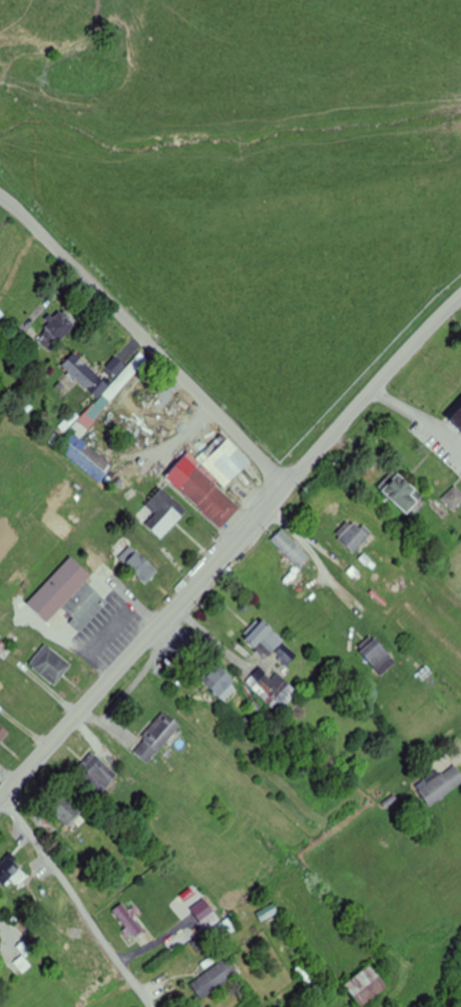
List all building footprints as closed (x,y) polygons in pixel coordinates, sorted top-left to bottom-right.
[(61,366),(87,392),(101,378),(75,353),(61,366)] [(460,425),(460,407),(452,417),(460,425)] [(100,482),(113,466),(74,434),(61,450),(100,482)] [(220,529),(241,508),(223,491),(252,461),(227,438),(202,465),(188,452),(165,476),(220,529)] [(415,494),(417,491),(397,472),(380,489),(407,515),(421,500),(415,494)] [(460,504),(460,492),(455,486),(442,500),(455,511),(460,504)] [(153,517),(146,525),(161,538),(186,512),(161,489),(143,508),(153,517)] [(360,552),(370,530),(346,519),(336,541),(360,552)] [(271,540),(300,569),(311,558),(283,529),(271,540)] [(120,557),(146,584),(158,572),(132,545),(120,557)] [(82,631),(109,602),(86,581),(92,575),(71,556),(28,604),(48,623),(59,610),(82,631)] [(97,571),(108,581),(114,574),(103,564),(97,571)] [(246,641),(256,649),(261,643),(288,666),(299,654),(261,622),(246,641)] [(398,663),(376,638),(361,652),(382,676),(398,663)] [(72,665),(47,645),(30,666),(55,686),(72,665)] [(224,701),(239,685),(218,665),(203,680),(224,701)] [(247,682),(280,713),(299,693),(280,675),(276,680),(262,667),(247,682)] [(148,764),(183,727),(167,712),(132,749),(148,764)] [(9,736),(0,727),(0,745),(9,736)] [(78,769),(102,793),(118,776),(94,752),(78,769)] [(431,807),(460,786),(460,773),(454,763),(418,788),(431,807)] [(83,812),(61,793),(47,808),(69,827),(83,812)] [(25,868),(3,858),(0,865),(0,881),(7,884),(10,878),(18,882),(25,868)] [(215,912),(206,899),(192,909),(201,923),(215,912)] [(112,911),(134,939),(144,931),(123,903),(112,911)] [(238,973),(226,958),(191,985),(202,1000),(238,973)] [(388,989),(371,966),(344,985),(360,1006),(363,1006),(388,989)]
